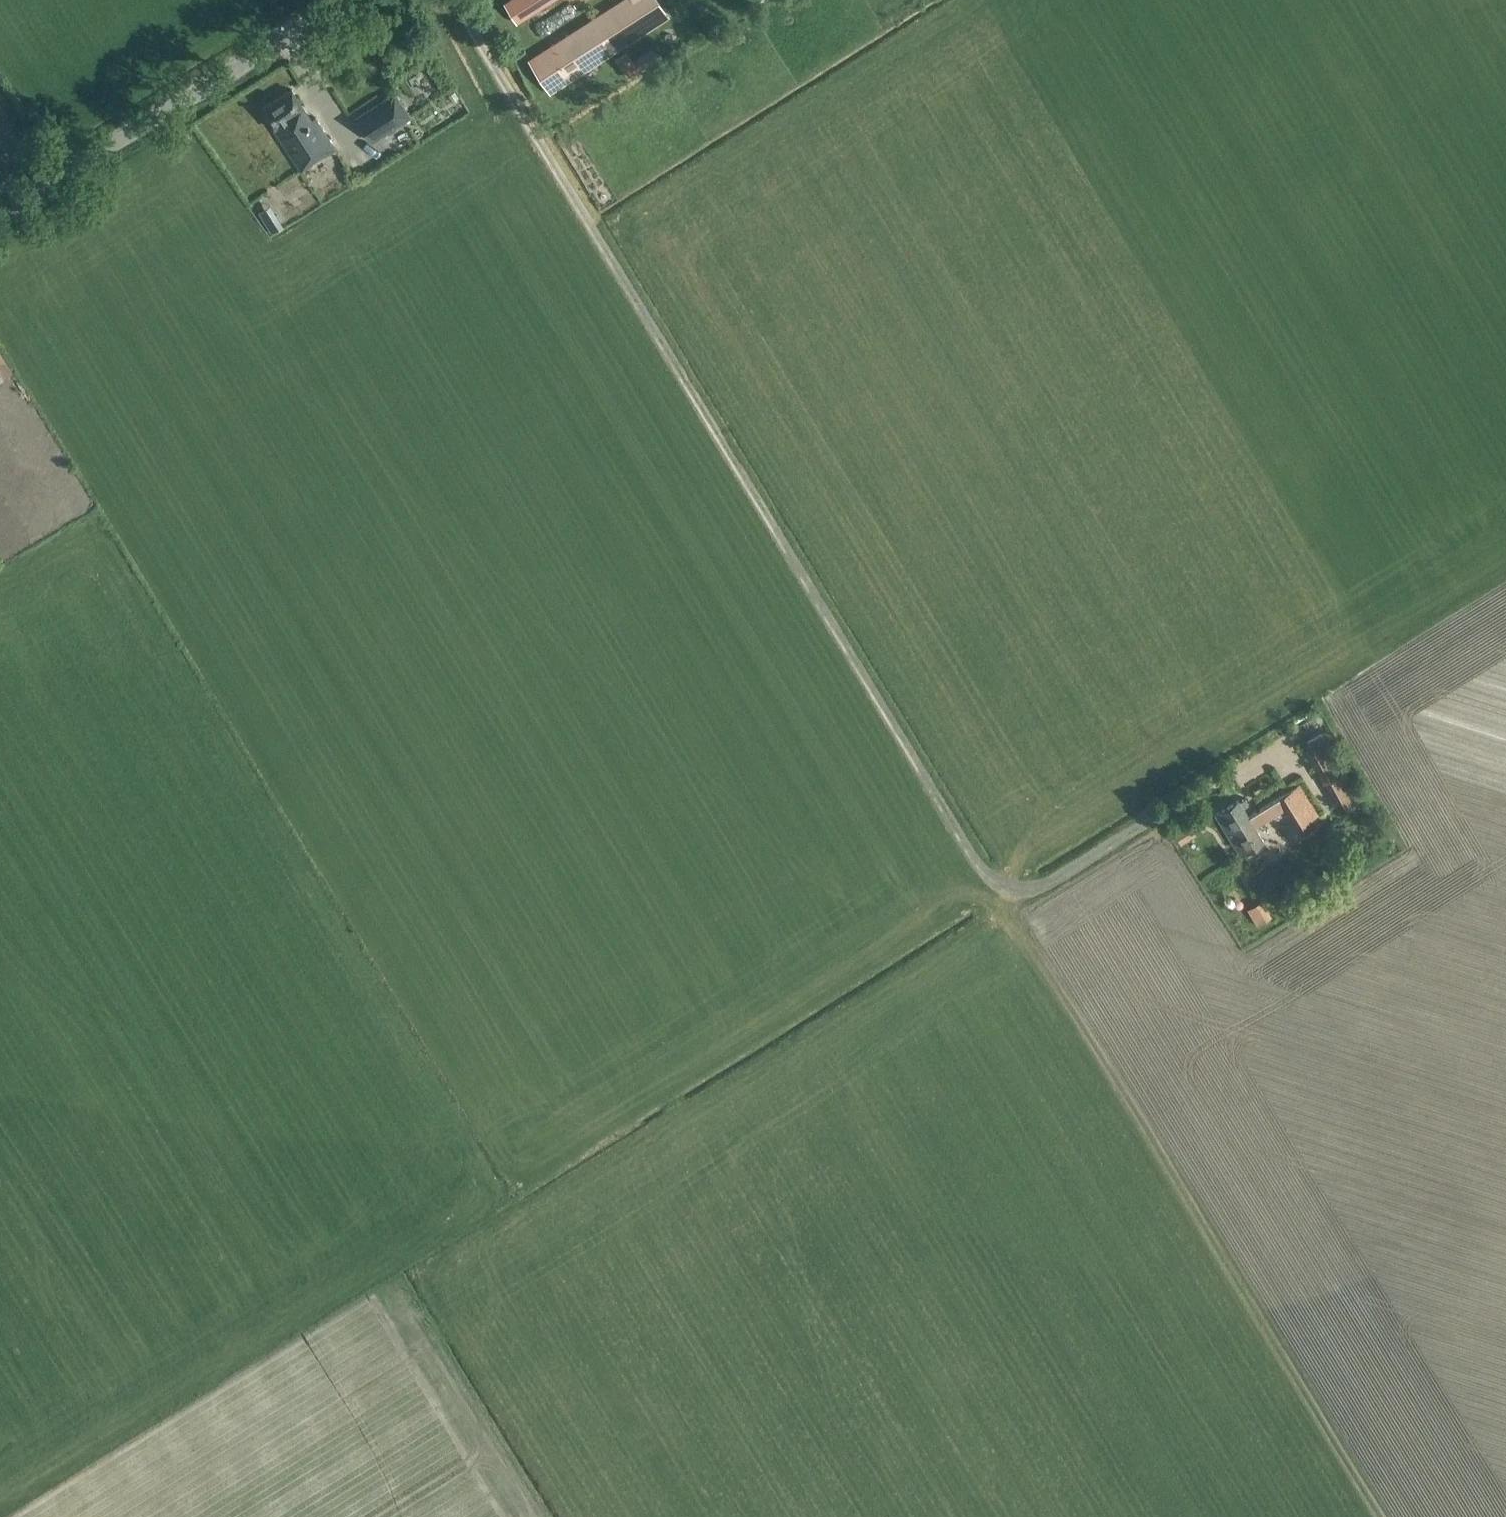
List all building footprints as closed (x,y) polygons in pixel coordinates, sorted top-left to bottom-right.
[(504,3),(519,27),(559,0),(509,0),(504,3)] [(671,17),(660,0),(624,0),(529,61),(551,94),(671,17)] [(628,78),(660,58),(653,48),(634,60),(628,51),(615,59),(628,78)] [(293,89),(262,109),(301,170),(335,149),(315,118),(312,120),(293,89)] [(372,141),(410,116),(395,93),(356,118),(372,141)] [(32,113),(25,117),(29,124),(36,120),(32,113)] [(4,379),(12,373),(0,353),(0,384),(5,381),(4,379)] [(1324,784),(1326,783),(1341,813),(1362,802),(1347,773),(1322,731),(1302,744),(1324,784)] [(1264,842),(1255,827),(1287,808),(1298,826),(1315,815),(1297,786),(1248,817),(1238,801),(1215,815),(1241,856),(1264,842)] [(1264,898),(1279,916),(1293,904),(1279,886),(1264,898)] [(1249,910),(1257,925),(1270,917),(1262,903),(1249,910)]
